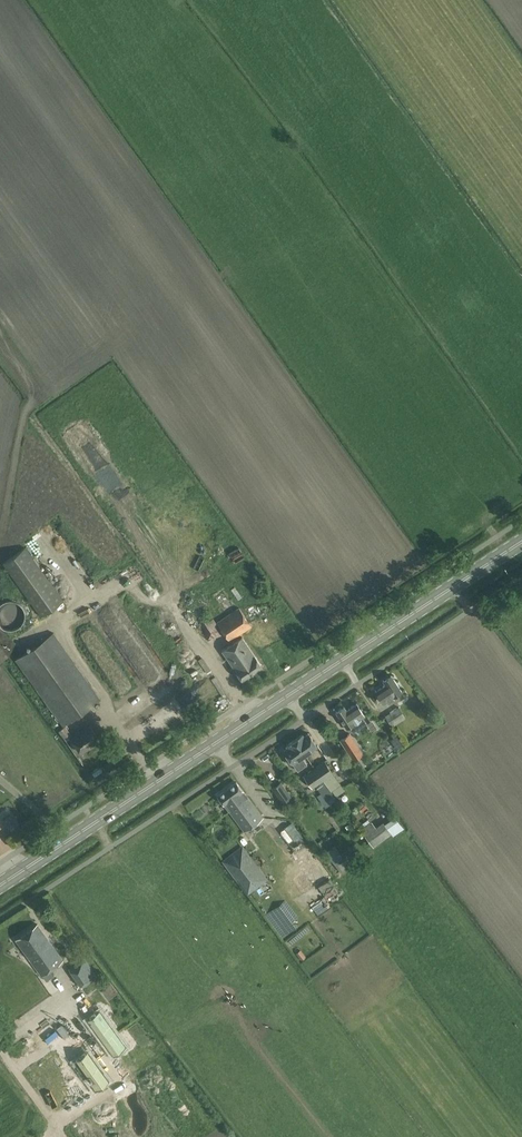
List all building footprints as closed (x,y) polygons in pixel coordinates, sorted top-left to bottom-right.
[(3,563),(42,617),(64,600),(44,572),(51,567),(46,560),(39,566),(26,547),(3,563)] [(89,616),(142,577),(134,566),(81,605),(89,616)] [(269,595),(243,613),(239,607),(217,622),(230,640),(251,625),(250,623),(276,606),(269,595)] [(1,627),(3,628),(5,629),(6,630),(8,630),(9,630),(11,630),(13,630),(15,630),(17,629),(18,628),(20,627),(21,626),(22,625),(24,623),(24,622),(24,621),(25,620),(25,618),(25,617),(25,616),(25,615),(25,614),(25,613),(25,612),(25,610),(24,609),(24,608),(23,607),(22,606),(21,605),(20,604),(19,603),(17,602),(16,602),(15,601),(13,601),(10,601),(9,601),(7,601),(5,602),(3,603),(1,604),(0,605),(0,626),(1,627)] [(196,624),(207,640),(220,631),(210,615),(196,624)] [(257,635),(263,633),(260,624),(254,626),(257,635)] [(54,632),(15,660),(63,726),(101,699),(54,632)] [(242,638),(223,651),(242,679),(262,665),(242,638)] [(154,667),(143,670),(145,679),(156,677),(154,667)] [(395,699),(393,696),(401,691),(391,675),(383,680),(385,683),(375,690),(383,702),(386,700),(388,703),(395,699)] [(131,703),(122,709),(127,717),(136,710),(131,703)] [(368,722),(363,715),(364,714),(357,703),(346,709),(344,706),(336,711),(349,731),(353,732),(368,722)] [(399,706),(385,716),(392,727),(407,717),(399,706)] [(89,724),(71,737),(81,751),(93,743),(93,744),(100,740),(89,724)] [(133,741),(148,738),(146,726),(130,728),(133,741)] [(302,734),(295,740),(304,754),(316,746),(307,733),(304,736),(302,734)] [(364,753),(350,733),(341,738),(354,759),(364,753)] [(304,754),(295,740),(287,745),(288,746),(284,749),(289,757),(285,759),(289,764),(292,762),(297,770),(306,764),(301,756),(304,754)] [(314,767),(322,780),(323,779),(331,790),(333,793),(340,788),(338,785),(340,784),(333,773),(324,760),(314,767)] [(322,780),(314,767),(303,774),(312,787),(322,780)] [(218,794),(241,826),(245,831),(263,818),(236,781),(218,794)] [(291,796),(281,781),(272,788),(282,802),(291,796)] [(248,833),(266,860),(289,844),(271,817),(248,833)] [(21,827),(17,821),(9,827),(13,832),(21,827)] [(360,829),(373,847),(392,833),(383,821),(376,827),(372,821),(360,829)] [(217,854),(240,885),(260,871),(237,839),(217,854)] [(334,861),(341,872),(359,860),(353,851),(344,857),(343,856),(334,861)] [(320,863),(295,877),(304,892),(316,885),(321,894),(334,886),(327,876),(320,863)] [(279,905),(265,914),(280,936),(294,927),(279,905)] [(37,924),(17,939),(46,980),(54,975),(49,969),(62,959),(37,924)] [(98,977),(84,957),(69,969),(83,988),(98,977)] [(84,1022),(110,1058),(125,1047),(99,1011),(84,1022)] [(109,1090),(85,1057),(81,1060),(79,1057),(71,1063),(85,1084),(89,1081),(100,1097),(109,1090)] [(120,1102),(127,1097),(120,1088),(113,1094),(120,1102)] [(134,1136),(109,1100),(76,1123),(81,1130),(109,1111),(126,1136),(132,1136),(134,1136)] [(148,1131),(156,1127),(151,1118),(143,1122),(148,1131)]
